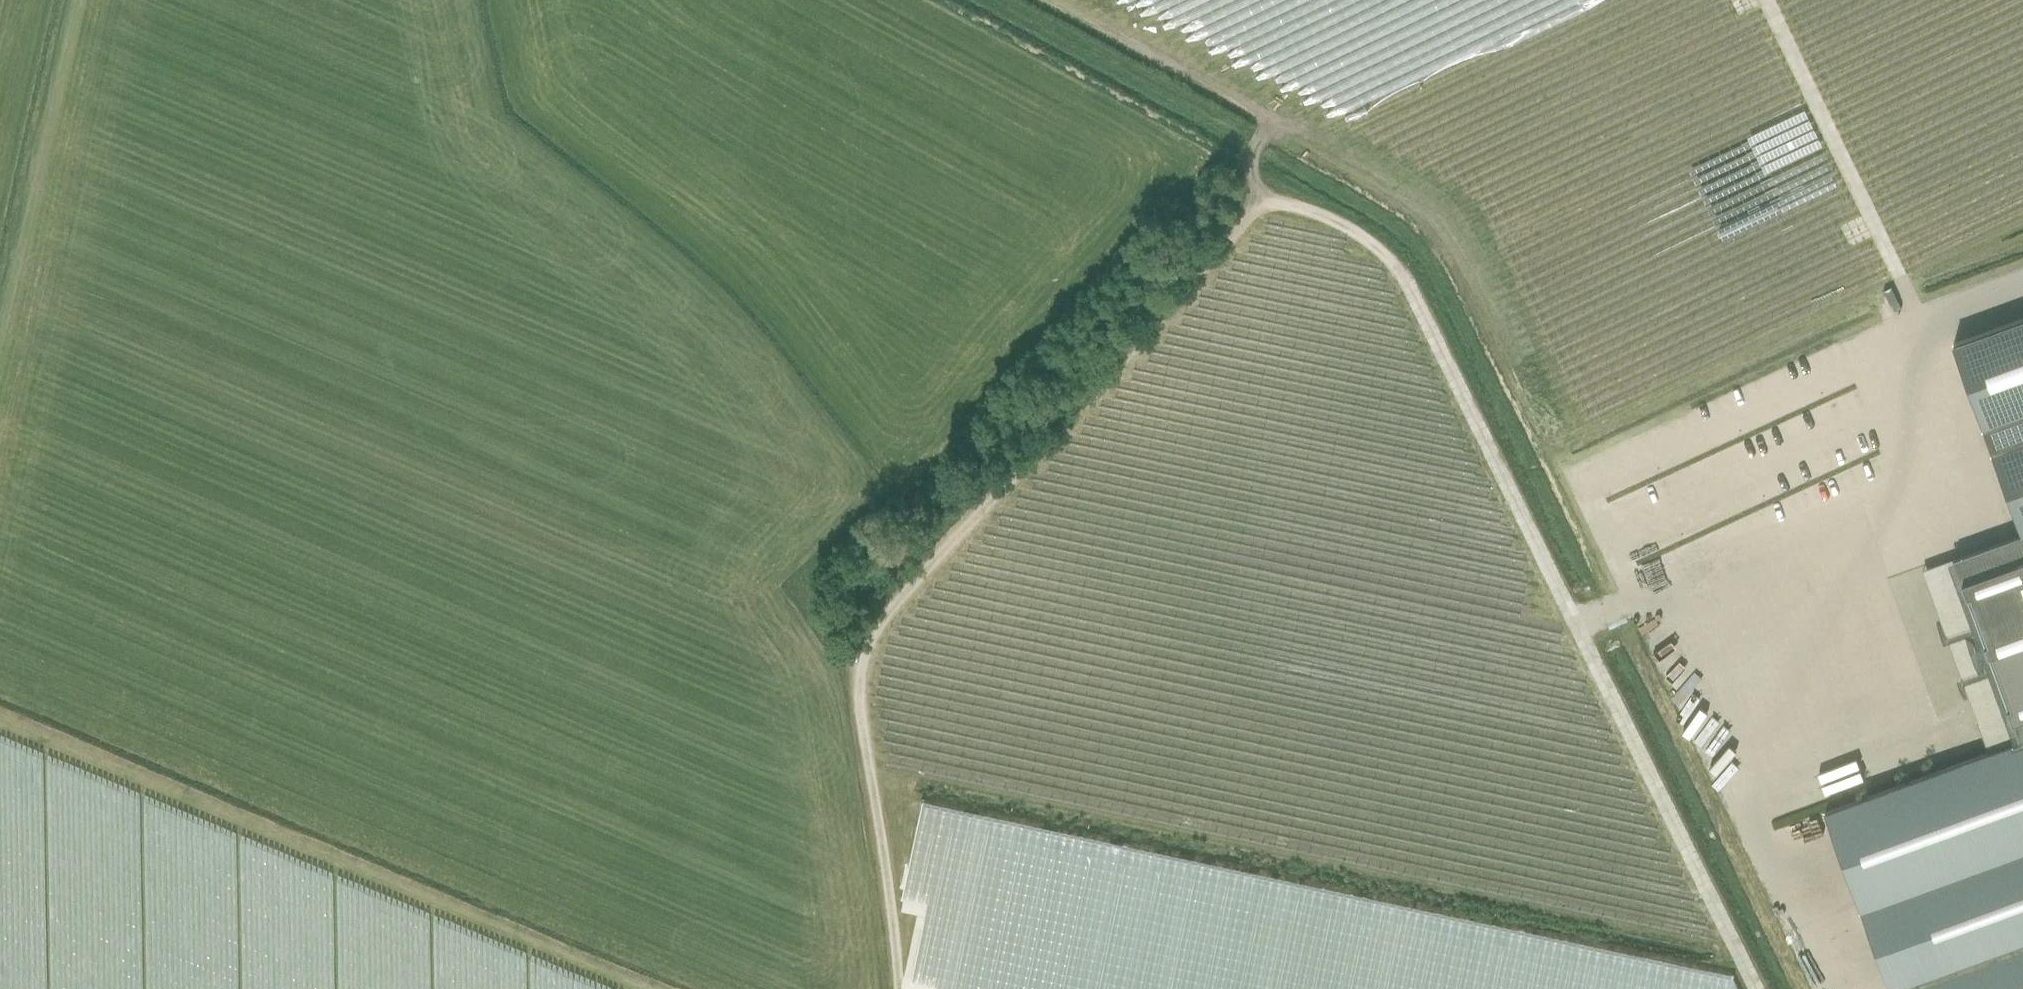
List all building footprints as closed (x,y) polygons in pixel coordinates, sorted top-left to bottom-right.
[(1952,345),(2020,533),(2022,532),(2022,319),(1952,345)] [(1953,558),(1957,569),(2008,709),(1976,720),(1988,753),(2022,740),(2022,532),(2020,533),(1953,558)] [(1648,655),(1653,680),(1682,674),(1677,649),(1648,655)] [(1824,812),(1889,988),(2022,988),(2022,740),(1988,753),(1824,812)]
